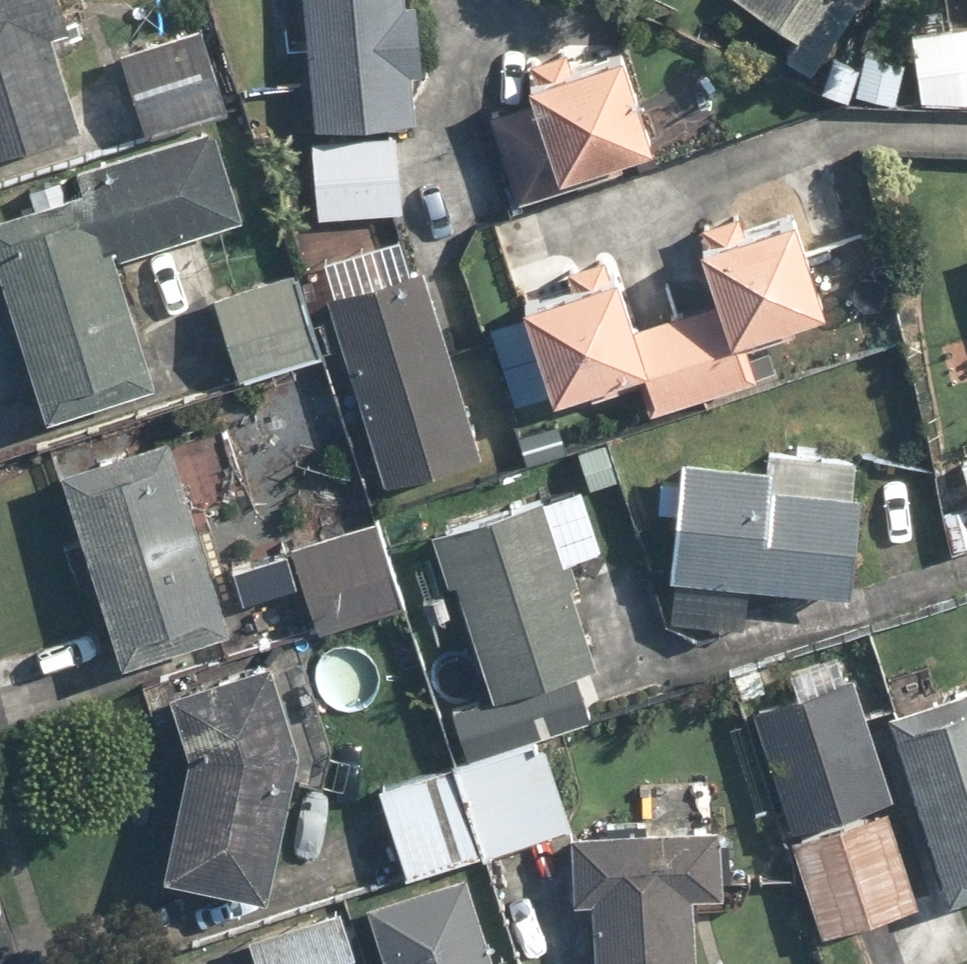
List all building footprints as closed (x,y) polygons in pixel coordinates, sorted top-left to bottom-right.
[(89,125),(53,0),(0,0),(0,150),(89,125)] [(316,128),(415,120),(412,74),(426,73),(420,0),(306,0),(316,128)] [(794,39),(783,57),(812,76),(861,0),(734,0),(794,39)] [(201,27),(122,52),(148,135),(227,110),(201,27)] [(922,110),(966,104),(966,27),(912,34),(922,110)] [(523,68),(532,97),(487,112),(517,203),(578,183),(575,173),(657,146),(626,51),(575,68),(570,52),(523,68)] [(826,58),(825,105),(895,106),(896,59),(826,58)] [(0,213),(0,276),(46,419),(155,385),(113,256),(241,215),(211,124),(79,167),(85,186),(0,213)] [(305,231),(324,293),(384,487),(484,457),(424,262),(411,266),(400,232),(401,141),(306,140),(305,231)] [(613,271),(523,302),(557,399),(642,369),(657,414),(751,381),(739,347),(829,316),(794,213),(701,246),(719,297),(632,327),(613,271)] [(297,269),(216,294),(243,374),(320,350),(297,269)] [(170,435),(65,468),(126,661),(231,629),(170,435)] [(850,469),(677,458),(667,622),(746,627),(749,587),(854,594),(861,490),(849,489),(850,469)] [(460,763),(542,738),(597,721),(583,674),(602,668),(570,562),(599,553),(578,486),(440,529),(490,691),(443,706),(460,763)] [(375,514),(289,541),(317,632),(403,605),(375,514)] [(230,571),(242,606),(298,586),(285,551),(230,571)] [(268,664),(171,695),(187,759),(166,874),(269,897),(299,758),(268,664)] [(848,679),(753,710),(828,938),(922,907),(848,679)] [(888,713),(945,898),(966,891),(966,688),(888,713)] [(460,763),(488,853),(570,828),(542,738),(460,763)] [(488,853),(460,763),(375,789),(402,879),(488,853)] [(570,828),(571,900),(596,900),(596,963),(697,963),(696,899),(726,899),(726,827),(570,828)] [(474,873),(361,906),(378,963),(500,963),(474,873)] [(254,963),(330,963),(329,963),(363,952),(346,902),(245,936),(254,963)]
